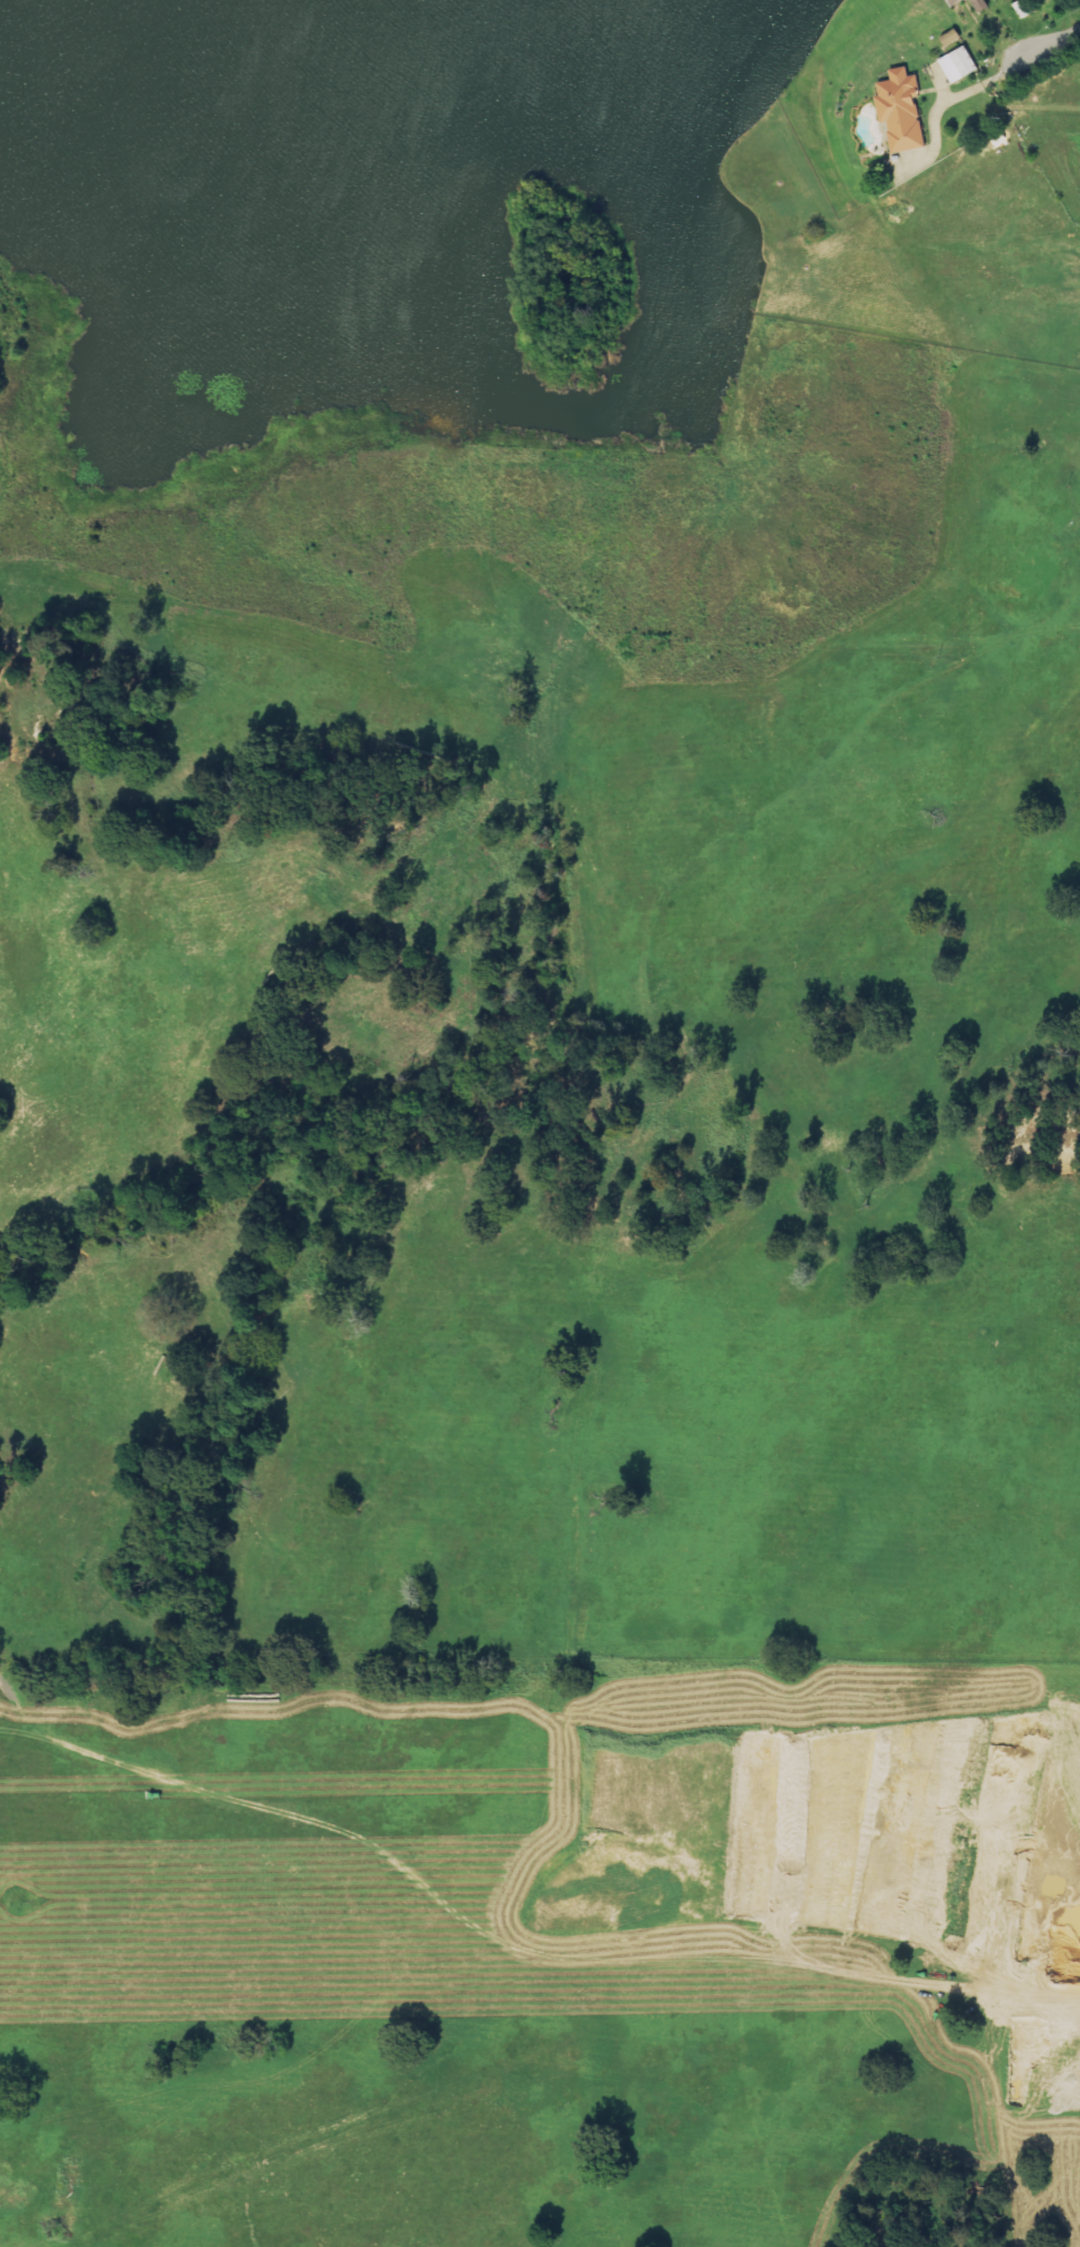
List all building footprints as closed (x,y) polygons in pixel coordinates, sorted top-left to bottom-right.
[(991,9),(986,0),(973,0),(981,15),(991,9)] [(947,47),(963,39),(958,30),(942,39),(947,47)] [(980,71),(967,47),(941,61),(953,85),(980,71)] [(895,155),(928,148),(919,99),(924,98),(919,76),(911,77),(909,67),(892,71),(894,81),(880,84),(883,97),(878,98),(883,125),(889,124),(895,155)]
